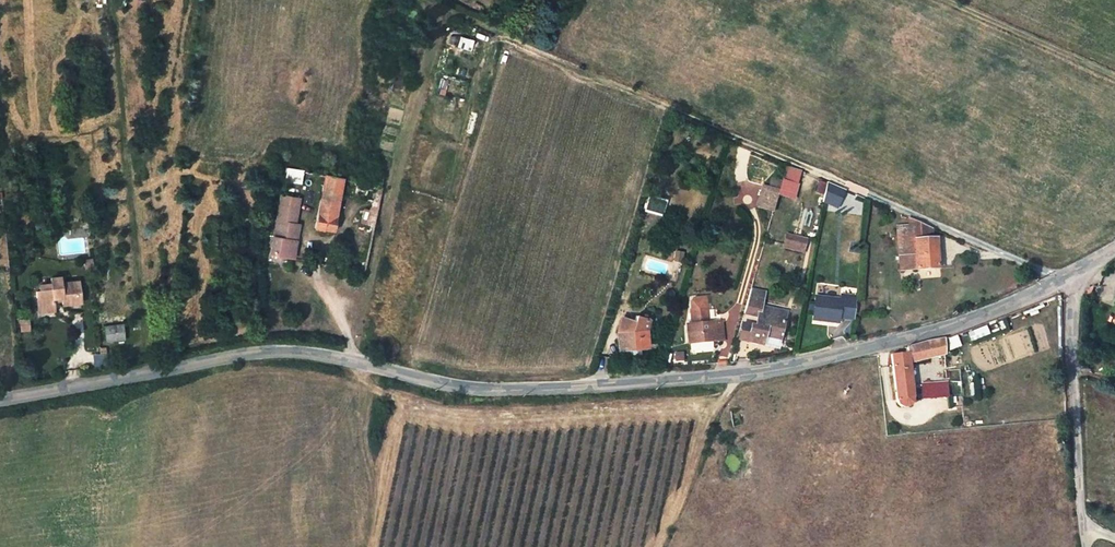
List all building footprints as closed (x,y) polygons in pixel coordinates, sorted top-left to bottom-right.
[(455,47),(468,51),(471,40),(458,36),(455,47)] [(783,180),(798,184),(801,171),(787,167),(783,180)] [(283,181),(300,183),(301,169),(284,168),(283,181)] [(332,231),(339,196),(342,179),(324,176),(313,227),(332,231)] [(342,179),(339,196),(365,202),(361,224),(373,226),(382,187),(342,179)] [(782,180),(780,190),(779,193),(795,197),(799,184),(798,184),(783,180),(782,180)] [(745,181),(735,201),(749,207),(759,187),(745,181)] [(846,191),(829,184),(824,202),(838,208),(841,204),(846,191)] [(779,193),(780,190),(763,186),(757,206),(774,211),(779,193)] [(650,192),(645,207),(662,212),(667,196),(650,192)] [(294,259),(296,246),(290,245),(294,224),(300,200),(281,196),(274,237),(273,254),(294,259)] [(937,269),(937,255),(931,255),(930,229),(914,222),(914,228),(914,240),(914,257),(899,258),(900,271),(937,269)] [(290,245),(296,246),(301,226),(294,224),(290,245)] [(899,228),(899,258),(914,257),(914,240),(914,228),(899,228)] [(806,240),(785,234),(782,243),(803,249),(806,240)] [(61,277),(49,278),(50,287),(39,287),(40,294),(35,294),(36,313),(53,312),(52,301),(61,300),(61,305),(78,304),(76,283),(62,284),(61,277)] [(758,316),(756,327),(766,329),(765,336),(781,338),(787,312),(762,306),(765,290),(752,287),(745,313),(758,316)] [(840,316),(855,317),(857,296),(843,294),(842,298),(816,295),(814,319),(840,321),(840,316)] [(691,313),(706,312),(705,300),(692,301),(690,304),(691,313)] [(691,313),(692,325),(707,324),(706,312),(691,313)] [(618,332),(620,349),(649,347),(647,330),(650,321),(636,317),(635,321),(628,319),(626,324),(621,323),(619,331),(618,332)] [(721,323),(707,324),(692,325),(687,325),(689,344),(724,341),(721,323)] [(122,340),(121,324),(101,325),(103,342),(122,340)] [(741,340),(749,342),(753,327),(745,325),(741,340)] [(753,327),(749,342),(764,345),(765,336),(766,329),(756,327),(753,327)] [(912,397),(911,386),(908,364),(945,354),(944,339),(907,348),(906,352),(891,355),(895,395),(896,400),(897,402),(898,403),(900,405),(904,406),(907,406),(910,404),(912,401),(912,397)] [(947,397),(946,385),(929,385),(929,398),(947,397)]
